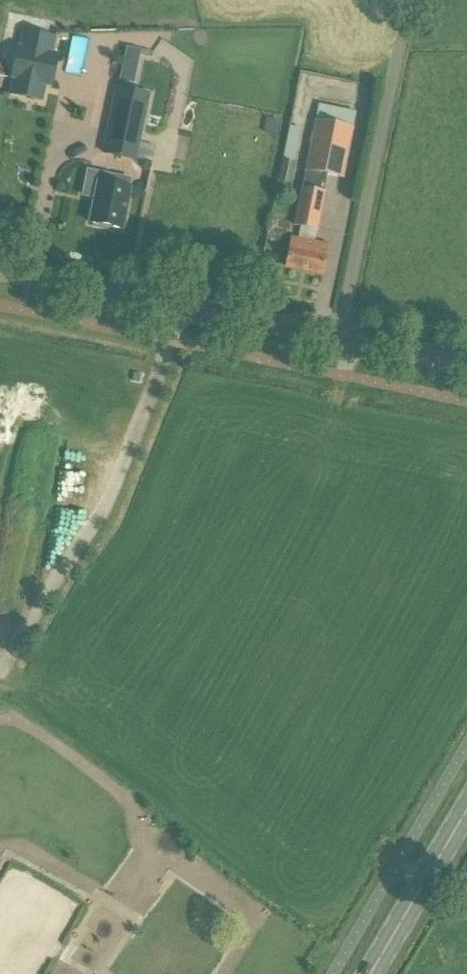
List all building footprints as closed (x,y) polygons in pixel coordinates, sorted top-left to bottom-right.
[(51,86),(57,55),(52,54),(55,38),(24,31),(20,47),(18,47),(11,78),(13,79),(10,94),(22,97),(25,81),(51,86)] [(138,64),(141,50),(126,47),(123,61),(138,64)] [(108,155),(134,159),(147,93),(121,88),(108,155)] [(318,104),(301,186),(323,191),(326,176),(342,179),(355,112),(318,104)] [(292,164),(299,128),(288,126),(277,182),(291,184),(295,165),(292,164)] [(84,197),(96,199),(92,224),(123,230),(132,181),(89,173),(84,197)] [(294,226),(320,232),(327,193),(302,187),(294,226)] [(287,267),(324,274),(329,244),(299,239),(297,250),(290,249),(287,267)]
